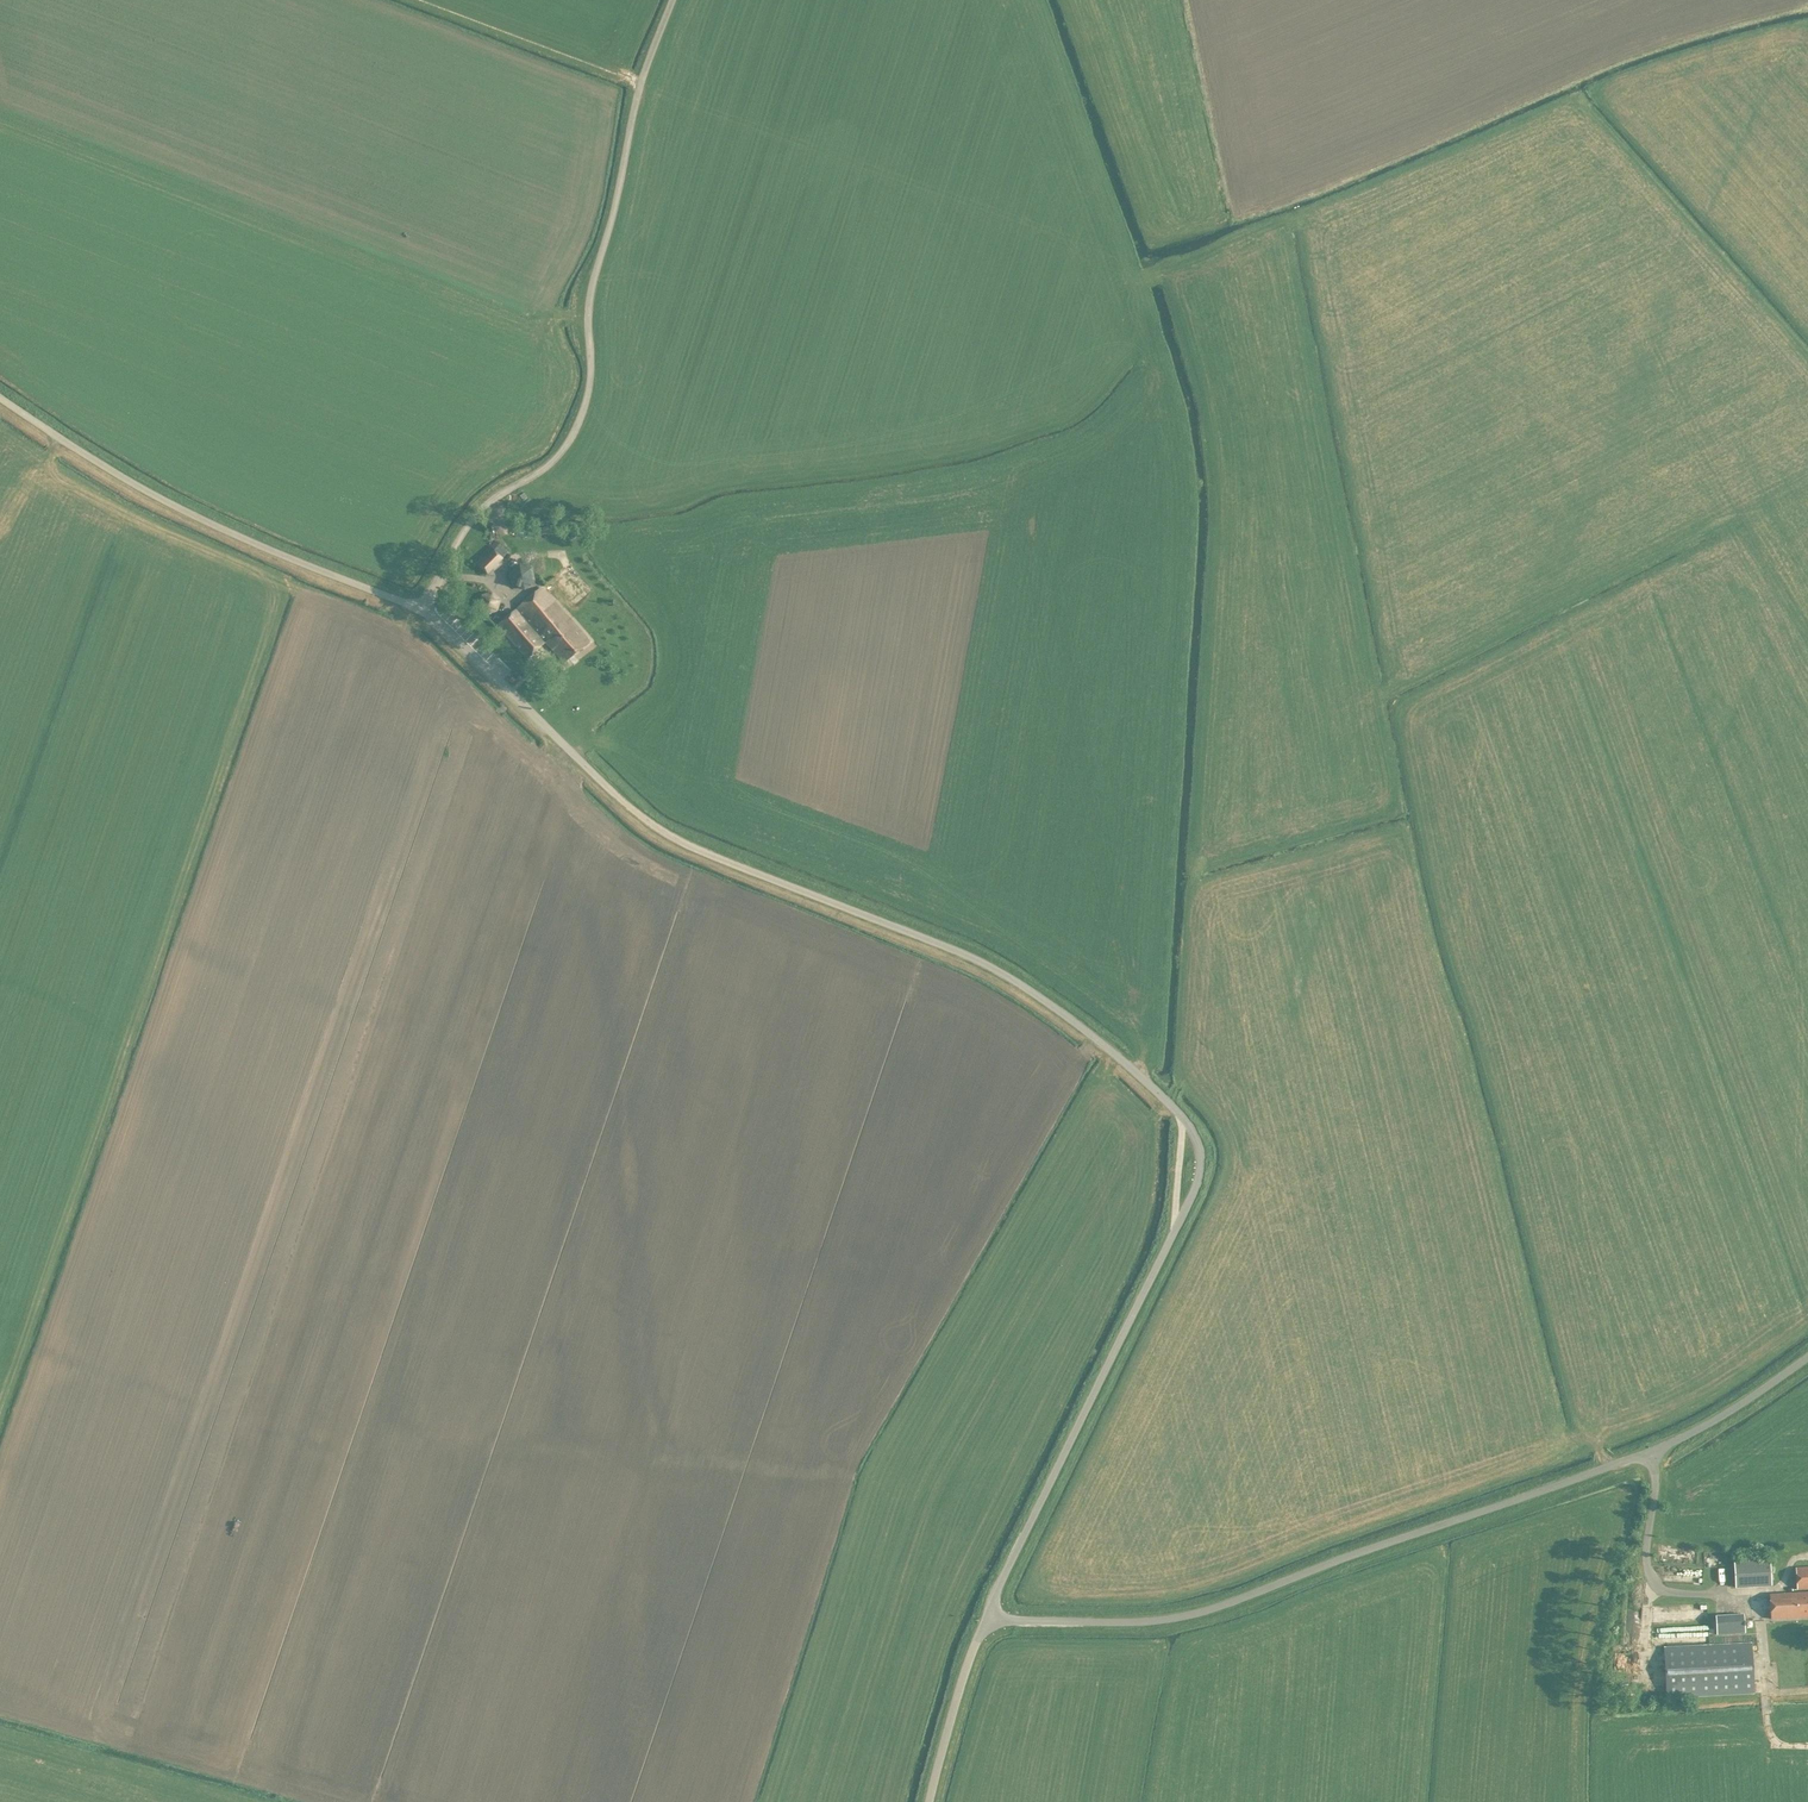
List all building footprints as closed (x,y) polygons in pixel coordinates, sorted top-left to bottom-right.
[(489,544),(474,560),(486,571),(501,556),(489,544)] [(521,566),(512,575),(520,584),(530,576),(521,566)] [(563,661),(587,640),(540,585),(496,623),(525,656),(545,640),(563,661)] [(1769,1559),(1732,1561),(1734,1585),(1770,1583),(1769,1559)] [(1683,1577),(1699,1578),(1699,1562),(1658,1562),(1658,1576),(1673,1576),(1673,1570),(1683,1570),(1683,1577)] [(1794,1566),(1795,1587),(1807,1586),(1807,1565),(1794,1566)] [(1769,1616),(1807,1614),(1807,1590),(1768,1592),(1769,1616)] [(1743,1612),(1714,1614),(1715,1632),(1744,1630),(1743,1612)] [(1666,1637),(1705,1638),(1705,1622),(1666,1622),(1666,1637)] [(1665,1694),(1753,1690),(1750,1641),(1663,1646),(1665,1694)]
